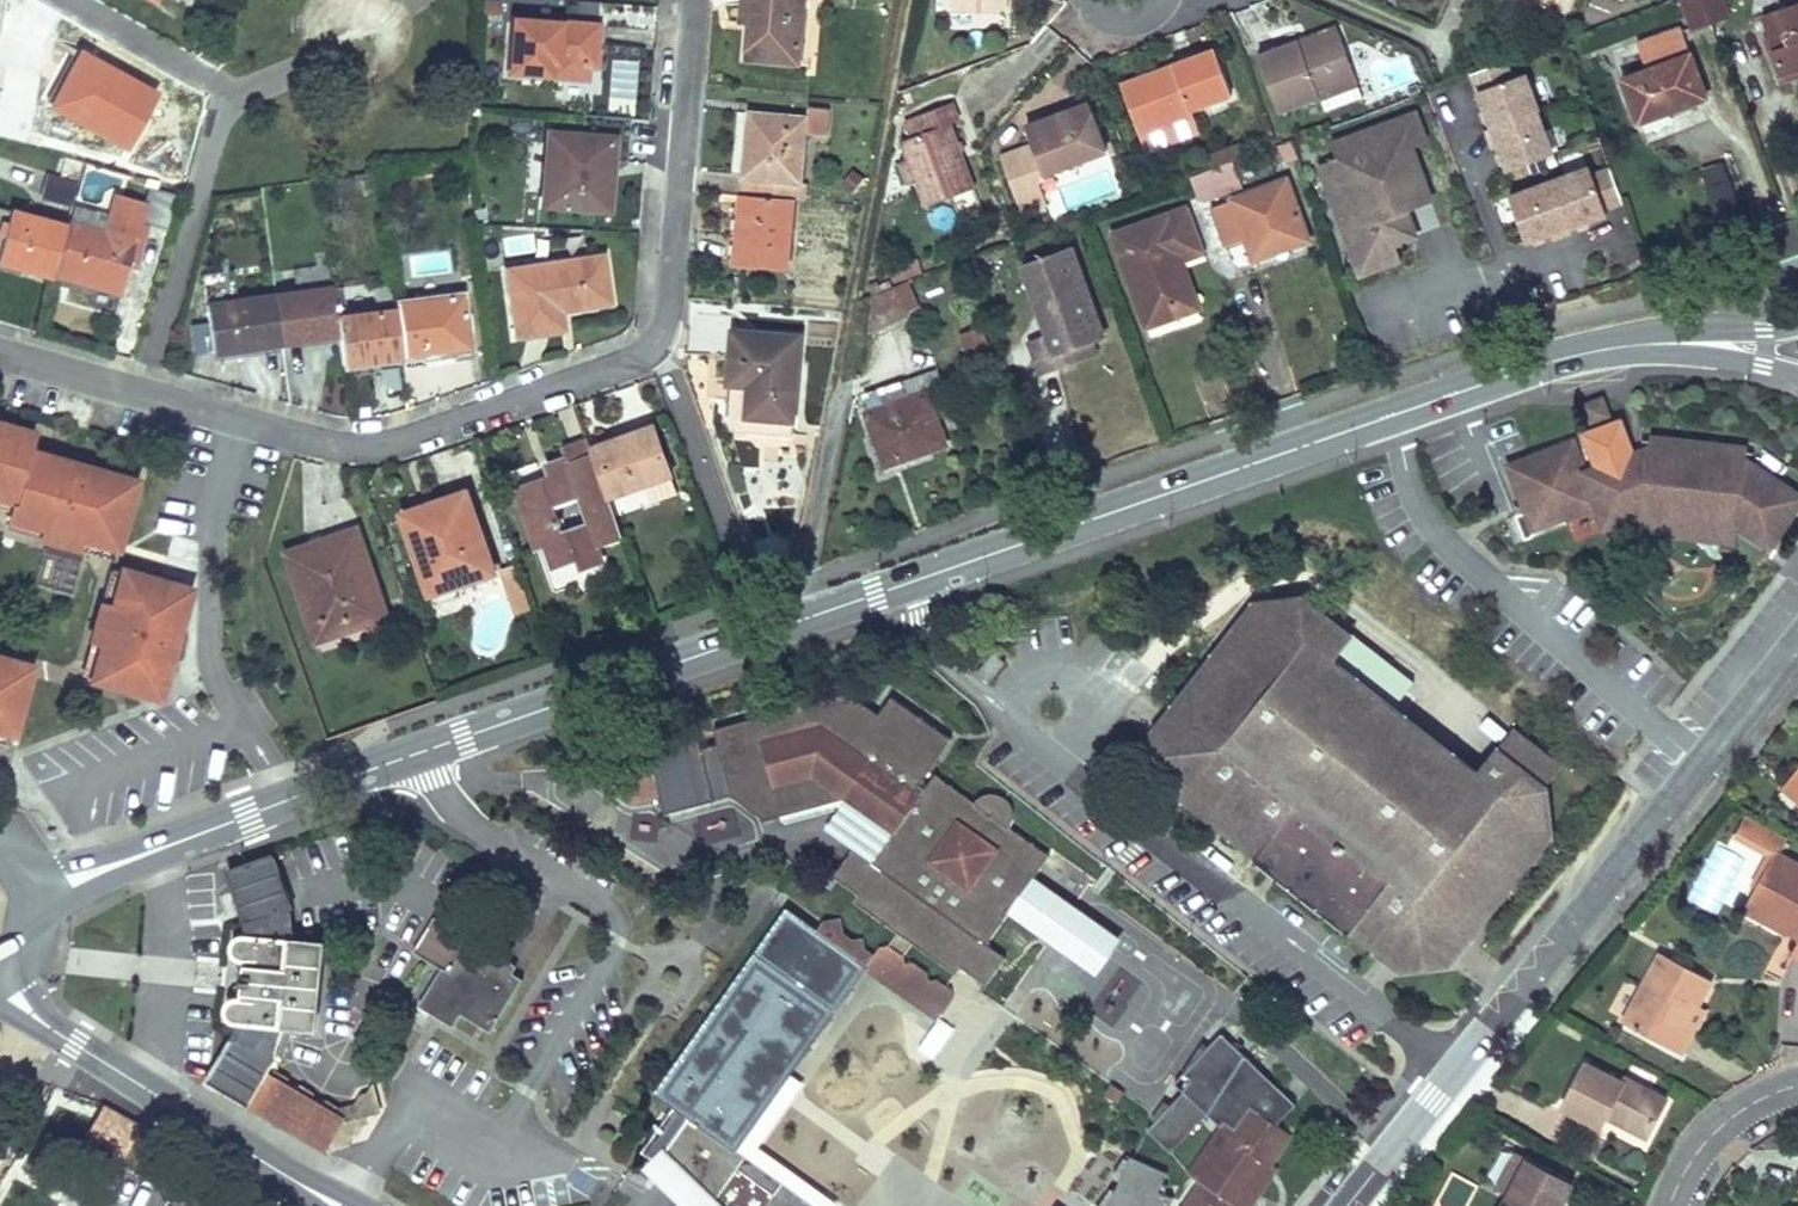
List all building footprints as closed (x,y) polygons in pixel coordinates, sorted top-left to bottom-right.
[(748,57),(798,62),(804,0),(744,0),(743,21),(751,22),(748,57)] [(951,11),(1005,12),(1005,0),(951,0),(951,11)] [(1565,12),(1571,0),(1538,0),(1565,12)] [(1730,22),(1725,0),(1682,0),(1688,30),(1730,22)] [(1762,20),(1782,76),(1797,70),(1797,7),(1762,20)] [(514,17),(508,71),(549,74),(550,62),(595,65),(598,25),(514,17)] [(1337,27),(1298,40),(1301,46),(1339,33),(1337,27)] [(1680,28),(1636,43),(1646,71),(1622,80),(1638,123),(1706,98),(1680,28)] [(1298,40),(1257,55),(1278,112),(1358,83),(1339,33),(1301,46),(1298,40)] [(1174,73),(1124,93),(1139,133),(1193,114),(1191,109),(1232,94),(1215,49),(1172,65),(1174,73)] [(82,53),(53,104),(126,145),(155,94),(82,53)] [(1504,60),(1471,72),(1491,127),(1536,110),(1537,109),(1524,73),(1511,78),(1504,60)] [(1172,65),(1121,84),(1124,93),(1174,73),(1172,65)] [(925,133),(901,141),(908,160),(916,181),(926,205),(974,188),(949,123),(959,120),(951,102),(918,114),(925,133)] [(1051,118),(1026,127),(1033,145),(1000,157),(1021,210),(1046,202),(1040,182),(1043,172),(1106,150),(1089,104),(1064,112),(1067,121),(1054,126),(1051,118)] [(808,116),(806,132),(827,135),(829,110),(808,108),(808,116)] [(1536,110),(1491,127),(1485,129),(1492,148),(1498,146),(1507,170),(1551,154),(1536,110)] [(808,116),(749,111),(741,194),(742,193),(793,198),(800,198),(806,132),(808,116)] [(1064,112),(1051,118),(1054,126),(1067,121),(1064,112)] [(1336,158),(1320,164),(1359,273),(1399,259),(1393,243),(1414,235),(1405,211),(1422,177),(1411,147),(1425,142),(1414,114),(1331,144),(1336,158)] [(551,133),(544,202),(604,207),(609,138),(551,133)] [(908,160),(899,162),(908,183),(916,181),(908,160)] [(1232,160),(1188,176),(1195,195),(1210,198),(1241,186),(1232,160)] [(1726,163),(1701,168),(1711,215),(1736,210),(1726,163)] [(1610,167),(1592,174),(1589,166),(1552,180),(1570,226),(1607,213),(1605,207),(1623,201),(1610,167)] [(47,177),(43,201),(70,206),(75,182),(47,177)] [(1431,202),(1422,177),(1405,211),(1431,202)] [(1231,201),(1211,207),(1225,246),(1245,239),(1249,251),(1305,231),(1285,179),(1230,198),(1231,201)] [(1552,180),(1510,195),(1526,240),(1550,231),(1553,237),(1571,230),(1552,180)] [(66,227),(55,270),(122,287),(128,266),(145,201),(116,193),(109,214),(105,233),(69,224),(67,223),(66,227)] [(742,193),(736,261),(787,266),(793,198),(742,193)] [(152,202),(145,201),(128,266),(135,268),(152,202)] [(109,214),(74,205),(69,224),(105,233),(109,214)] [(1187,205),(1112,232),(1146,325),(1181,312),(1176,298),(1192,292),(1181,259),(1169,227),(1192,218),(1187,205)] [(53,277),(55,270),(66,227),(0,208),(0,261),(53,277)] [(1204,250),(1192,218),(1169,227),(1181,259),(1204,250)] [(1305,231),(1249,251),(1252,262),(1309,240),(1305,231)] [(1077,245),(1028,263),(1048,317),(1053,315),(1056,323),(1053,331),(1035,338),(1047,372),(1076,362),(1071,348),(1097,339),(1110,334),(1077,245)] [(602,255),(505,268),(514,335),(562,328),(560,309),(609,302),(602,255)] [(894,283),(923,276),(919,263),(891,270),(894,283)] [(55,270),(53,277),(120,295),(122,287),(55,270)] [(896,285),(872,296),(869,331),(910,312),(896,285)] [(332,287),(276,294),(282,342),(339,335),(337,316),(332,287)] [(396,308),(403,356),(423,353),(425,356),(453,353),(453,349),(471,346),(463,292),(396,302),(396,308)] [(1198,306),(1192,292),(1176,298),(1181,312),(1198,306)] [(206,304),(212,352),(279,343),(273,295),(206,304)] [(339,335),(344,364),(403,356),(396,308),(337,316),(339,335)] [(1053,315),(1048,317),(1053,331),(1056,323),(1053,315)] [(204,325),(190,327),(195,356),(210,354),(204,325)] [(982,328),(960,335),(967,357),(989,350),(982,328)] [(736,332),(730,383),(751,385),(748,416),(793,421),(800,337),(736,332)] [(1076,362),(1102,352),(1097,339),(1071,348),(1076,362)] [(867,393),(864,398),(868,410),(866,411),(879,449),(892,445),(896,456),(916,449),(919,453),(945,443),(927,391),(907,398),(901,382),(867,393)] [(730,383),(727,415),(748,416),(751,385),(730,383)] [(1602,399),(1586,405),(1591,422),(1608,416),(1602,399)] [(12,503),(29,450),(34,432),(0,423),(0,500),(12,503)] [(594,456),(607,495),(671,473),(654,426),(592,448),(594,456)] [(1584,472),(1573,441),(1531,457),(1533,465),(1512,473),(1526,511),(1516,515),(1524,539),(1567,523),(1564,517),(1597,505),(1584,472)] [(1597,467),(1618,523),(1641,515),(1671,503),(1699,522),(1708,507),(1738,527),(1770,548),(1797,506),(1797,495),(1743,459),(1745,452),(1650,441),(1650,447),(1597,467)] [(892,445),(879,449),(885,465),(919,453),(916,449),(896,456),(892,445)] [(7,520),(115,551),(135,481),(29,450),(12,503),(7,520)] [(551,477),(517,489),(537,547),(548,544),(555,567),(579,558),(582,568),(601,561),(595,544),(622,536),(607,495),(594,456),(568,465),(565,458),(547,464),(551,477)] [(1531,457),(1509,465),(1512,473),(1533,465),(1531,457)] [(1597,467),(1584,472),(1597,505),(1606,527),(1618,523),(1597,467)] [(403,514),(427,586),(451,578),(453,584),(493,571),(466,492),(403,514)] [(1641,515),(1638,534),(1736,545),(1738,527),(1708,507),(1699,522),(1671,503),(1641,515)] [(288,554),(317,637),(385,615),(356,530),(288,554)] [(119,569),(89,678),(158,697),(189,589),(119,569)] [(451,578),(427,586),(433,604),(457,595),(453,584),(451,578)] [(1477,776),(1331,662),(1351,638),(1301,599),(1258,604),(1175,710),(1157,732),(1159,754),(1162,778),(1185,796),(1258,854),(1255,859),(1269,870),(1350,933),(1353,929),(1379,949),(1401,966),(1425,964),(1448,961),(1466,939),(1549,831),(1545,789),(1563,764),(1513,728),(1496,751),(1477,776)] [(8,745),(27,675),(0,668),(0,743),(8,745)] [(1052,858),(1013,830),(1014,827),(1016,820),(1016,813),(1013,806),(1008,801),(1003,798),(996,797),(990,798),(985,801),(982,803),(980,806),(941,777),(925,799),(917,809),(912,804),(919,795),(957,742),(898,699),(885,716),(854,694),(720,729),(724,745),(708,749),(706,740),(625,761),(637,803),(667,795),(672,814),(738,797),(762,816),(763,820),(848,799),(880,822),(885,814),(900,825),(895,832),(873,863),(854,849),(835,876),(861,894),(856,901),(900,932),(890,945),(905,956),(915,943),(958,974),(963,967),(988,986),(1007,959),(988,945),(1037,878),(1052,858)] [(1783,785),(1797,798),(1797,782),(1791,776),(1783,785)] [(917,809),(925,799),(919,795),(912,804),(917,809)] [(885,814),(880,822),(895,832),(900,825),(885,814)] [(1775,851),(1779,853),(1787,839),(1745,817),(1737,830),(1775,851)] [(1750,897),(1797,923),(1797,864),(1779,853),(1775,851),(1750,897)] [(237,1032),(208,1079),(325,1152),(351,1146),(347,1136),(352,1128),(359,1126),(358,1117),(348,1121),(333,1111),(267,1070),(277,1058),(275,1055),(282,1026),(285,1006),(298,1007),(296,1027),(316,1028),(324,944),(292,939),(288,909),(291,907),(273,855),(229,871),(237,892),(247,924),(248,940),(242,944),(242,949),(248,953),(246,965),(240,970),(239,975),(238,984),(243,991),(241,1004),(237,1006),(236,1011),(242,1016),(237,1032)] [(1010,915),(1097,978),(1124,941),(1037,878),(1010,915)] [(1743,910),(1797,940),(1797,923),(1750,897),(1743,910)] [(735,1149),(865,969),(875,956),(864,948),(862,939),(853,940),(843,933),(840,919),(826,922),(818,933),(787,910),(656,1093),(674,1106),(642,1151),(657,1163),(674,1176),(711,1202),(705,1205),(814,1205),(735,1149)] [(471,939),(464,950),(489,965),(495,954),(471,939)] [(865,969),(889,986),(906,963),(905,956),(890,945),(881,948),(875,956),(865,969)] [(443,970),(424,998),(458,1019),(462,1012),(491,1031),(516,991),(505,985),(512,973),(516,966),(495,954),(489,965),(464,950),(450,974),(443,970)] [(1660,952),(1623,1021),(1680,1053),(1689,1035),(1678,1029),(1682,1023),(1686,1024),(1696,1004),(1710,979),(1660,952)] [(906,963),(889,986),(939,1021),(954,998),(953,989),(937,978),(930,979),(929,972),(914,961),(906,963)] [(512,973),(505,985),(516,991),(522,980),(512,973)] [(424,998),(420,1006),(454,1026),(458,1019),(424,998)] [(1682,1023),(1678,1029),(1689,1035),(1704,1008),(1696,1004),(1686,1024),(1682,1023)] [(285,1006),(282,1026),(296,1027),(298,1007),(285,1006)] [(1585,1062),(1561,1107),(1599,1128),(1605,1117),(1608,1111),(1619,1116),(1616,1122),(1645,1137),(1666,1098),(1624,1076),(1621,1081),(1585,1062)] [(360,1096),(355,1105),(358,1117),(372,1116),(379,1106),(374,1092),(360,1096)] [(355,1105),(333,1111),(348,1121),(358,1117),(355,1105)] [(1234,1131),(1200,1183),(1235,1205),(1263,1162),(1270,1167),(1272,1166),(1292,1135),(1251,1107),(1234,1131)] [(1608,1111),(1605,1117),(1616,1122),(1619,1116),(1608,1111)] [(1224,1124),(1190,1175),(1200,1183),(1234,1131),(1224,1124)] [(1111,1174),(1073,1148),(1034,1205),(1090,1205),(1111,1174)] [(1502,1205),(1545,1205),(1548,1200),(1561,1177),(1517,1153),(1498,1189),(1509,1195),(1502,1205)] [(1235,1205),(1237,1205),(1249,1205),(1275,1168),(1272,1166),(1270,1167),(1263,1162),(1235,1205)] [(1184,1205),(1237,1205),(1235,1205),(1200,1183),(1184,1205)]
